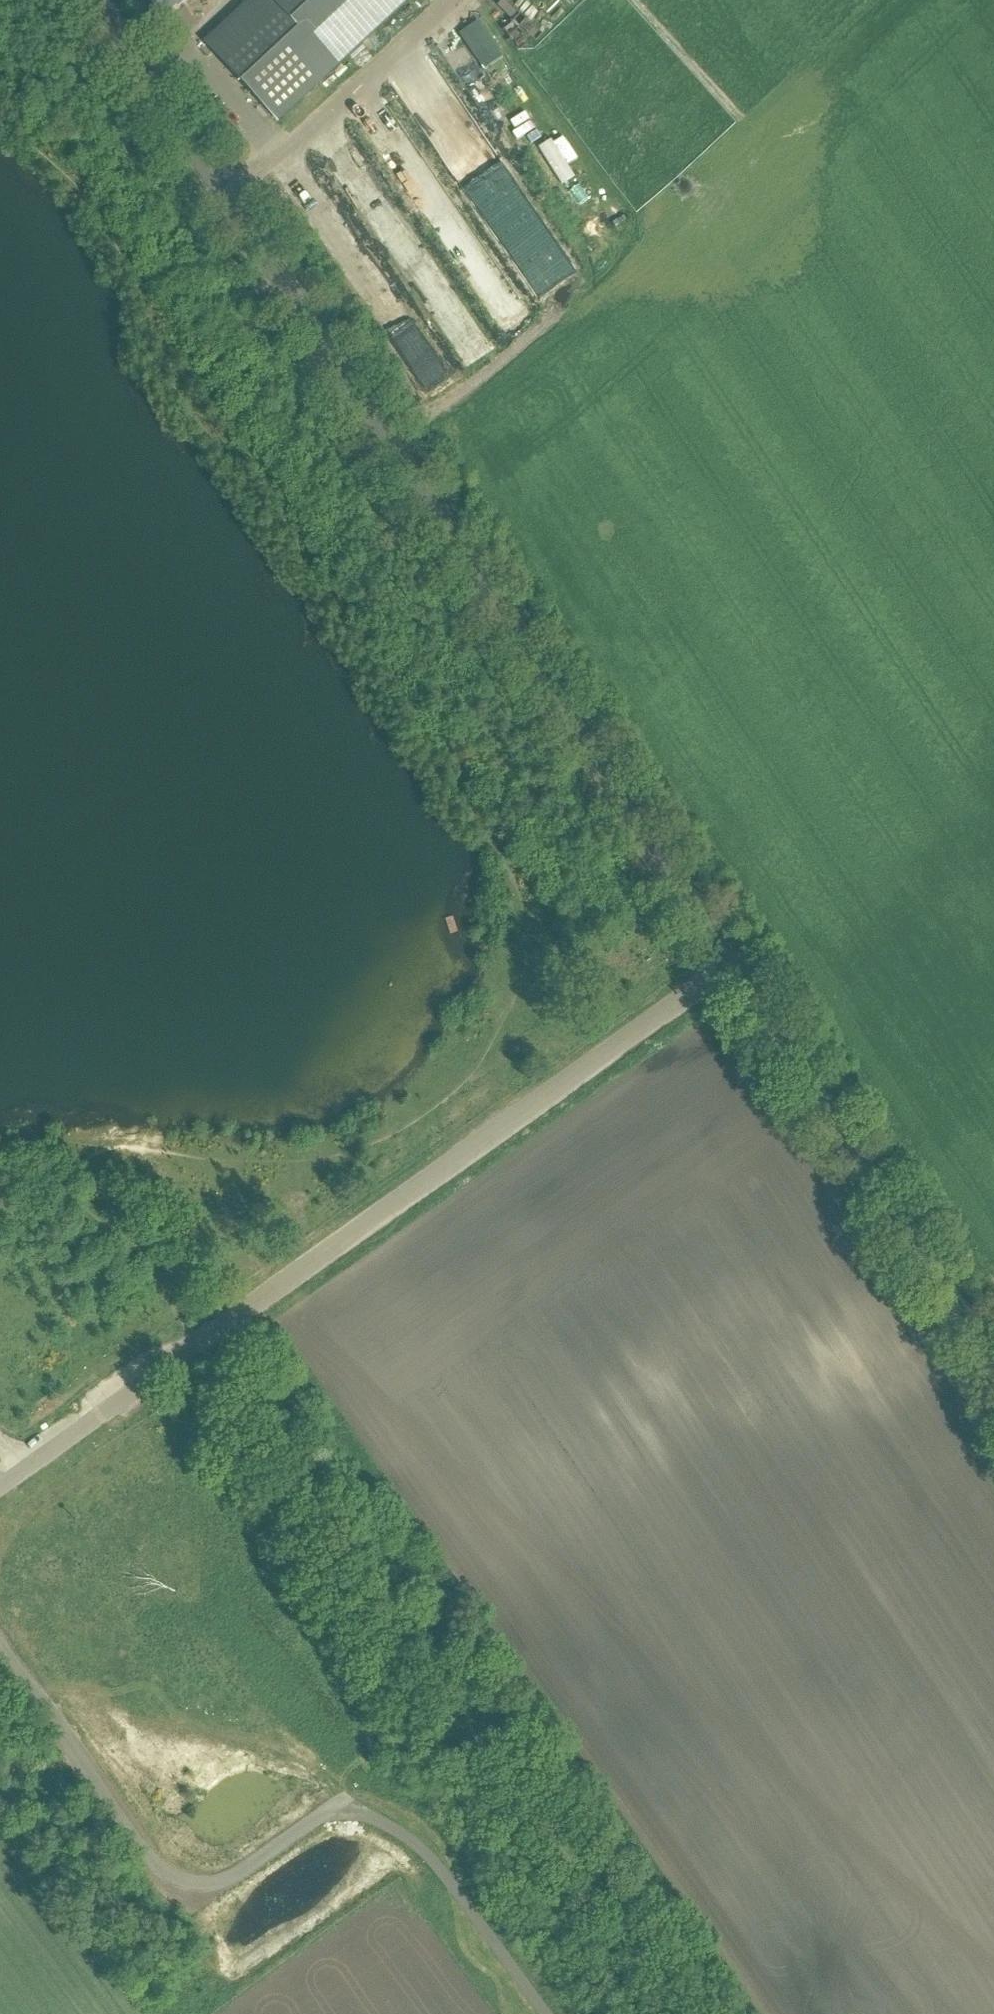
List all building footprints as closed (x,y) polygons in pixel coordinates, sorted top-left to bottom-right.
[(161,15),(163,15),(177,2),(176,1),(177,0),(148,0),(161,15)] [(206,44),(277,121),(408,0),(253,0),(206,44)] [(476,21),(458,35),(482,71),(501,58),(476,21)] [(516,280),(498,285),(507,315),(525,309),(516,280)]
